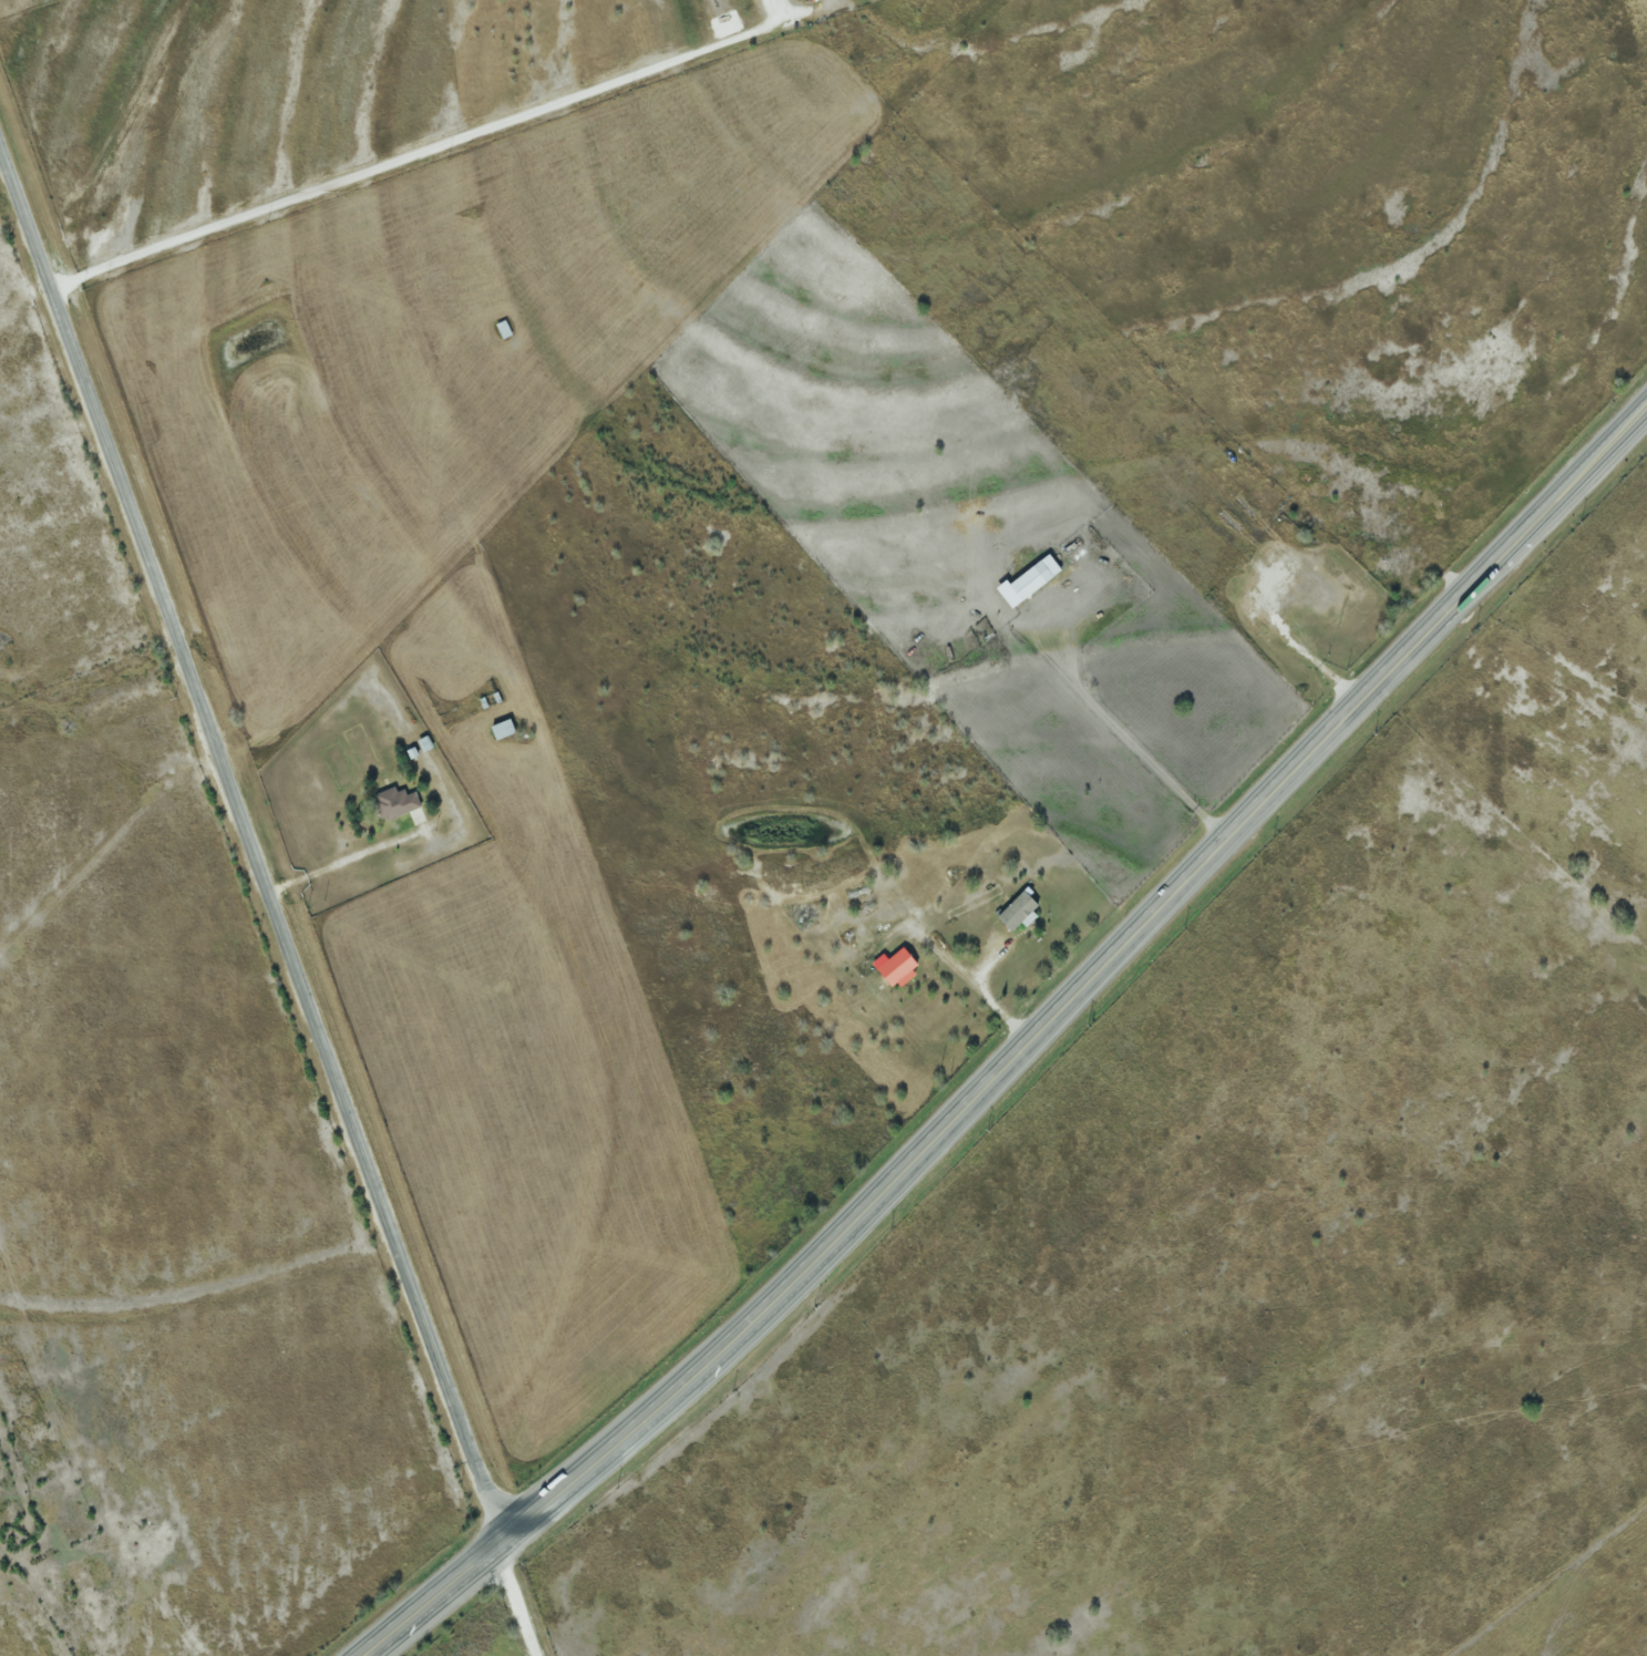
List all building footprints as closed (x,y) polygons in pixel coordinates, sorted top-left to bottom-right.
[(500,339),(509,335),(503,321),(494,325),(500,339)] [(1017,602),(1042,584),(1030,567),(1004,584),(1017,602)] [(492,739),(511,733),(507,721),(488,726),(492,739)] [(411,789),(395,795),(392,787),(370,795),(380,823),(418,809),(411,789)]
